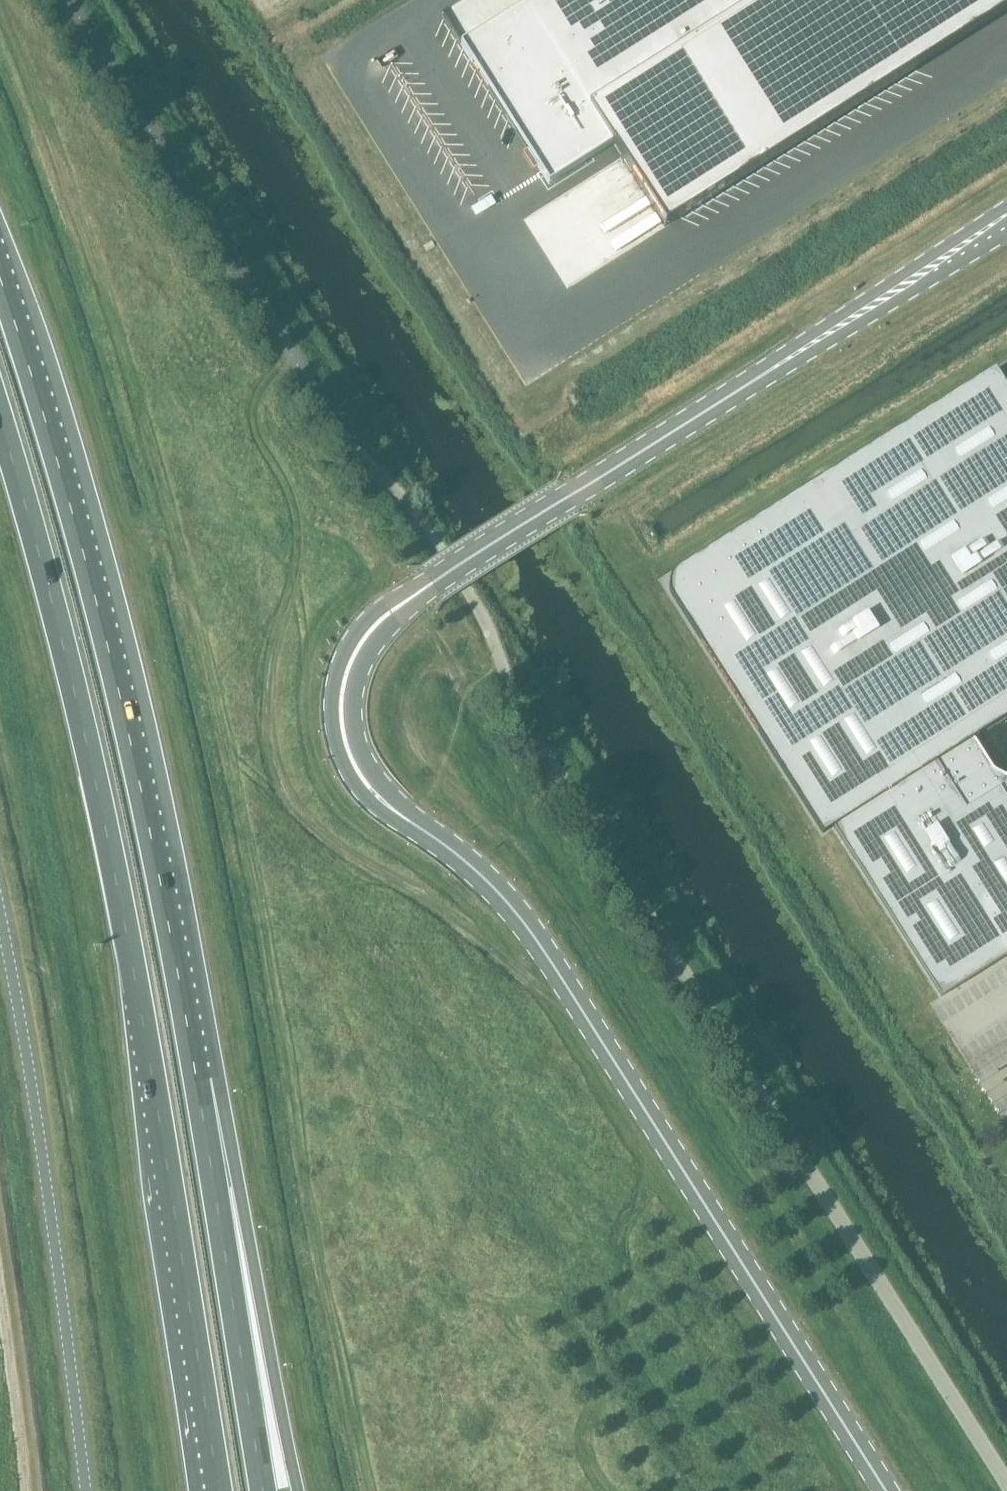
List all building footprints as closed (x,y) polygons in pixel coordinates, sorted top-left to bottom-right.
[(1006,10),(1006,0),(463,0),(441,14),(549,184),(612,144),(665,226),(1006,10)] [(667,585),(668,592),(671,597),(822,835),(833,828),(940,997),(1006,954),(1006,801),(1000,789),(1005,779),(1006,780),(1006,778),(990,770),(971,739),(1006,717),(1006,389),(994,369),(755,518),(674,568),(670,573),(668,579),(667,585)] [(978,1000),(1001,1000),(1002,986),(978,986),(978,1000)] [(984,1027),(961,1036),(973,1064),(996,1055),(984,1027)] [(999,1118),(1006,1114),(1006,1080),(996,1059),(975,1069),(999,1118)]
